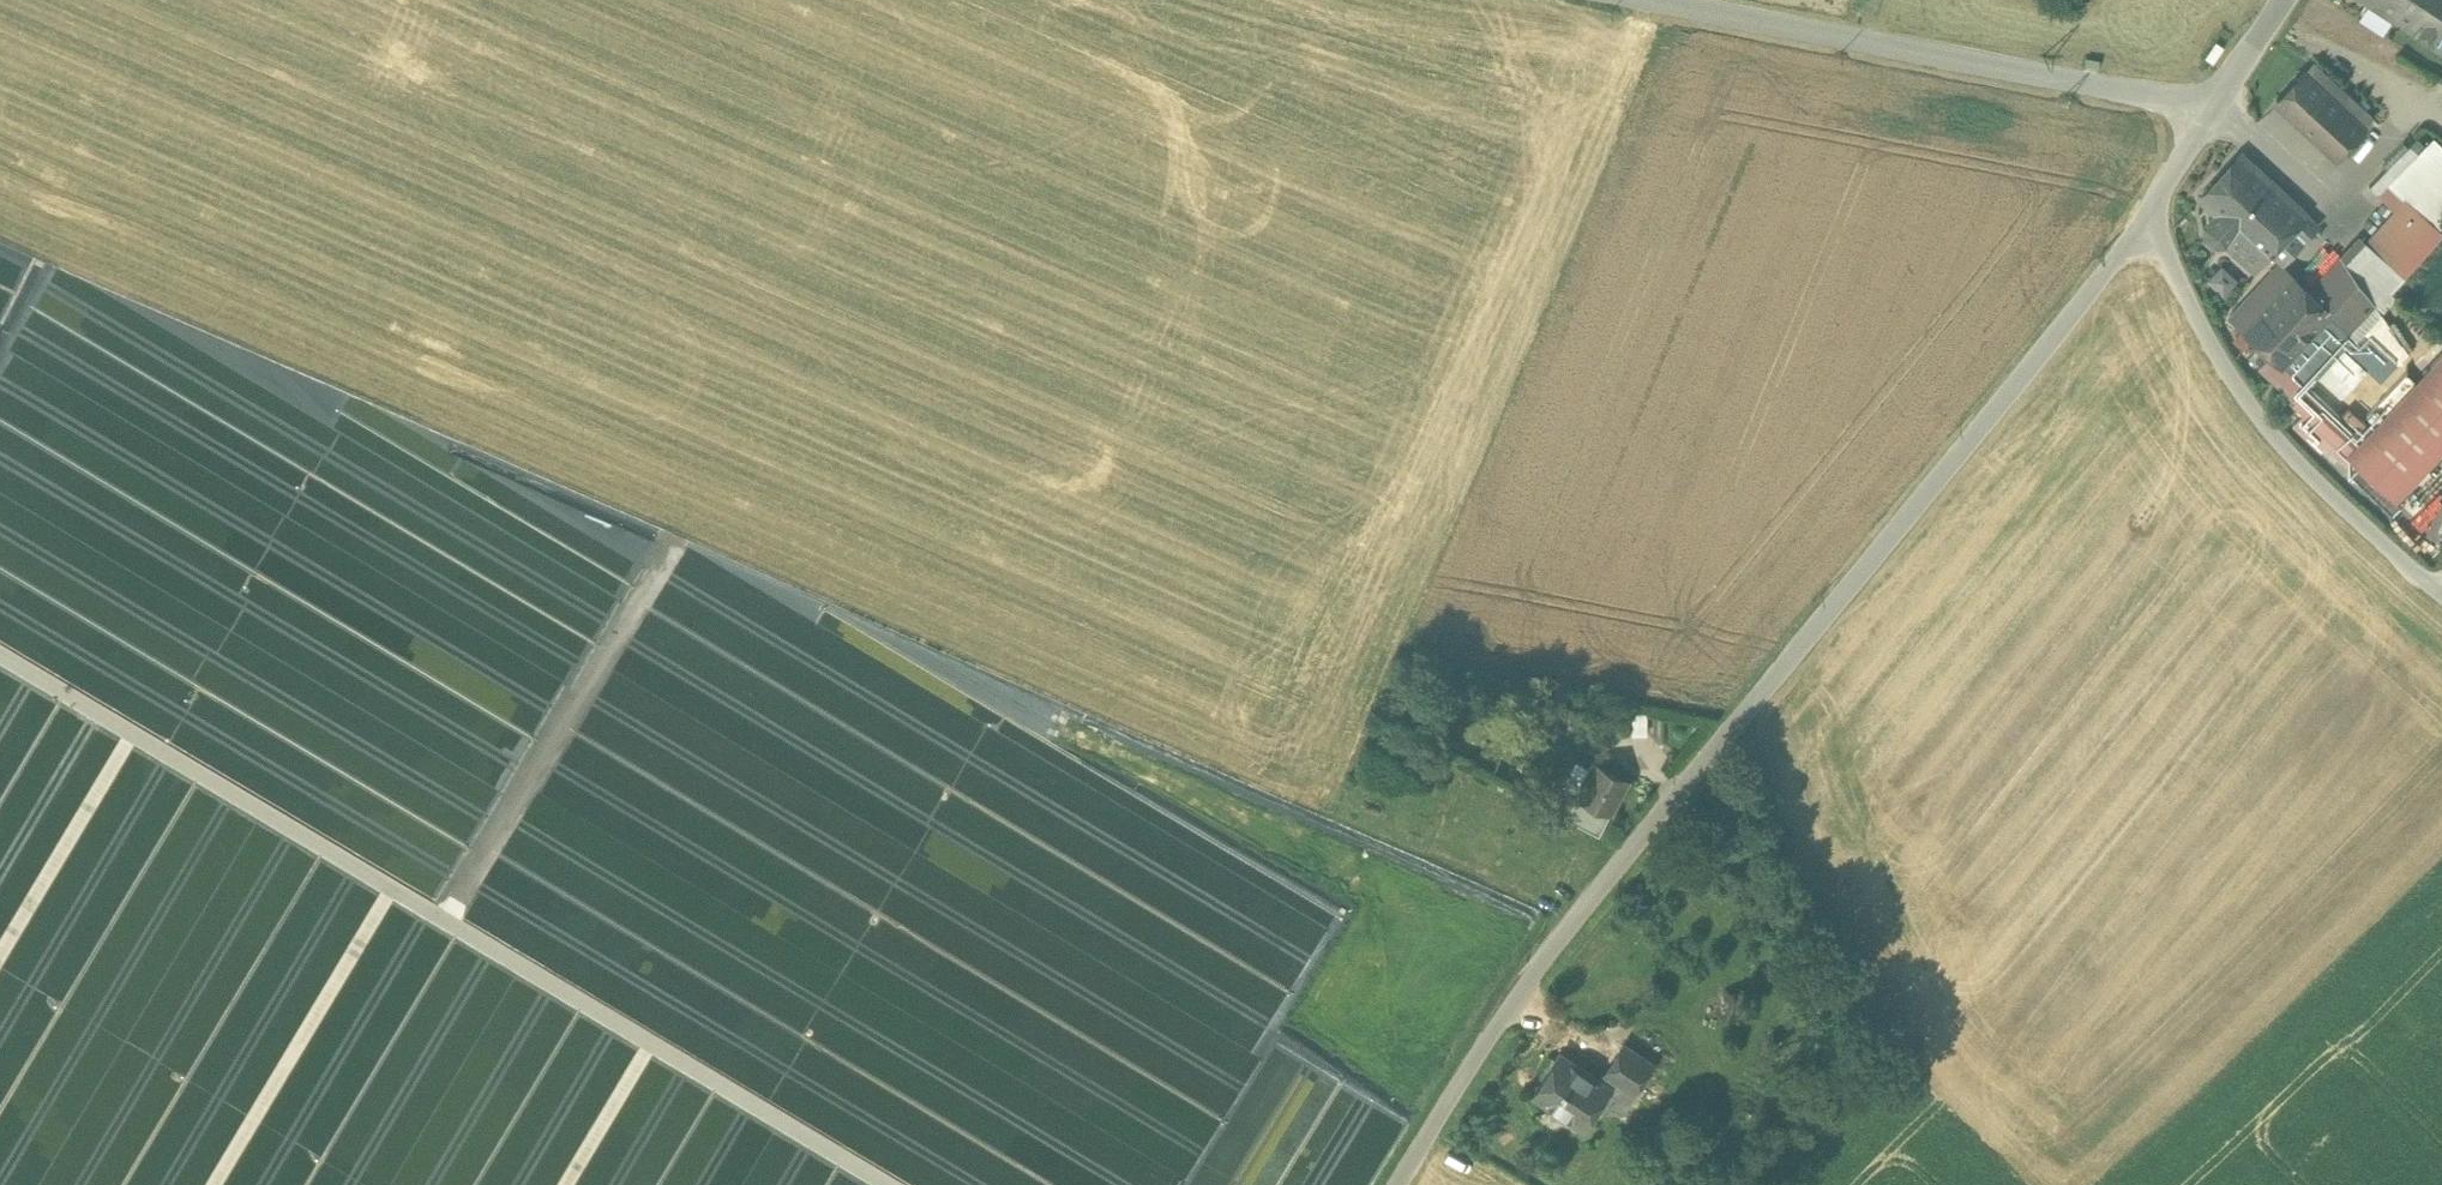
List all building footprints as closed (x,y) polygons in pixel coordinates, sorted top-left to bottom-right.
[(2393,16),(2394,17),(2406,0),(2369,0),(2380,8),(2393,16)] [(2394,17),(2399,20),(2398,22),(2400,23),(2401,21),(2432,42),(2441,28),(2441,0),(2406,0),(2394,17)] [(2393,16),(2380,8),(2371,22),(2384,31),(2393,16)] [(2432,42),(2441,48),(2441,28),(2432,42)] [(2313,60),(2304,72),(2364,127),(2374,116),(2313,60)] [(2364,127),(2304,72),(2277,101),(2337,156),(2364,127)] [(2440,231),(2441,225),(2441,144),(2433,135),(2388,181),(2399,192),(2413,176),(2424,186),(2409,203),(2430,223),(2440,231)] [(2318,223),(2241,153),(2201,197),(2218,212),(2206,226),(2206,234),(2217,244),(2226,244),(2238,230),(2265,256),(2271,250),(2283,261),(2318,223)] [(2399,192),(2389,203),(2396,210),(2400,213),(2409,203),(2424,186),(2413,176),(2399,192)] [(2400,213),(2396,210),(2366,243),(2391,266),(2430,223),(2409,203),(2400,213)] [(2430,223),(2391,266),(2366,243),(2361,238),(2342,258),(2377,306),(2441,233),(2440,231),(2430,223)] [(2310,291),(2280,263),(2231,316),(2271,354),(2259,367),(2294,400),(2292,402),(2347,453),(2362,436),(2308,386),(2319,374),(2343,349),(2344,347),(2381,381),(2408,352),(2377,306),(2342,258),(2310,291)] [(2208,280),(2228,292),(2239,273),(2219,262),(2208,280)] [(2343,349),(2319,374),(2343,396),(2366,370),(2343,349)] [(2347,453),(2395,499),(2441,449),(2441,352),(2362,436),(2347,453)] [(1650,733),(1650,709),(1636,709),(1636,733),(1650,733)] [(1628,778),(1595,761),(1577,795),(1610,812),(1628,778)] [(1600,834),(1610,812),(1577,795),(1566,816),(1600,834)] [(1653,1063),(1624,1044),(1605,1073),(1634,1092),(1653,1063)] [(1609,1086),(1561,1054),(1535,1094),(1583,1126),(1609,1086)]
